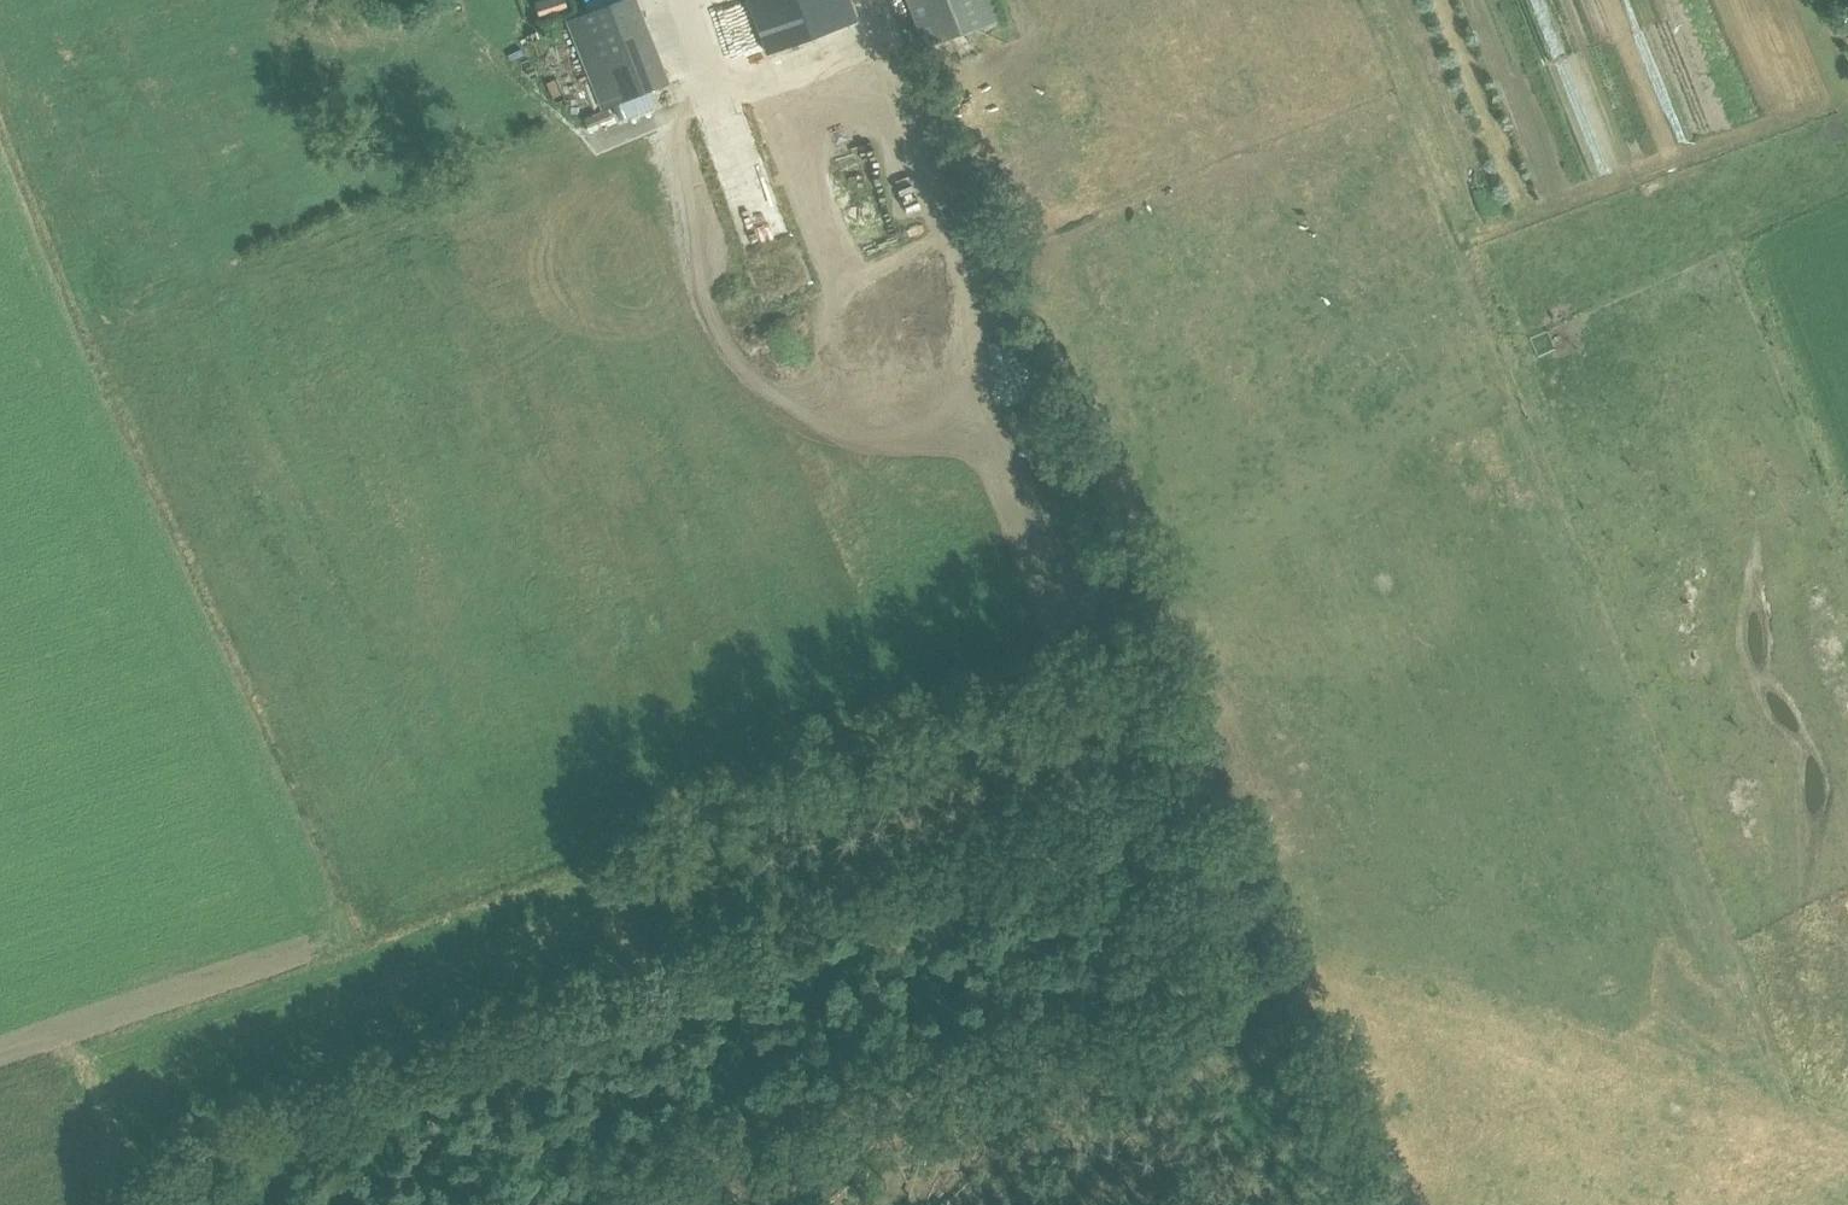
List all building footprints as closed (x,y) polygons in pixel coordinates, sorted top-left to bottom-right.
[(540,16),(567,9),(564,0),(538,0),(536,1),(540,16)] [(671,82),(638,0),(617,0),(567,20),(603,109),(671,82)] [(766,45),(769,53),(772,52),(858,20),(859,20),(858,16),(852,0),(749,0),(766,45)] [(928,47),(999,20),(991,0),(910,0),(928,47)]
